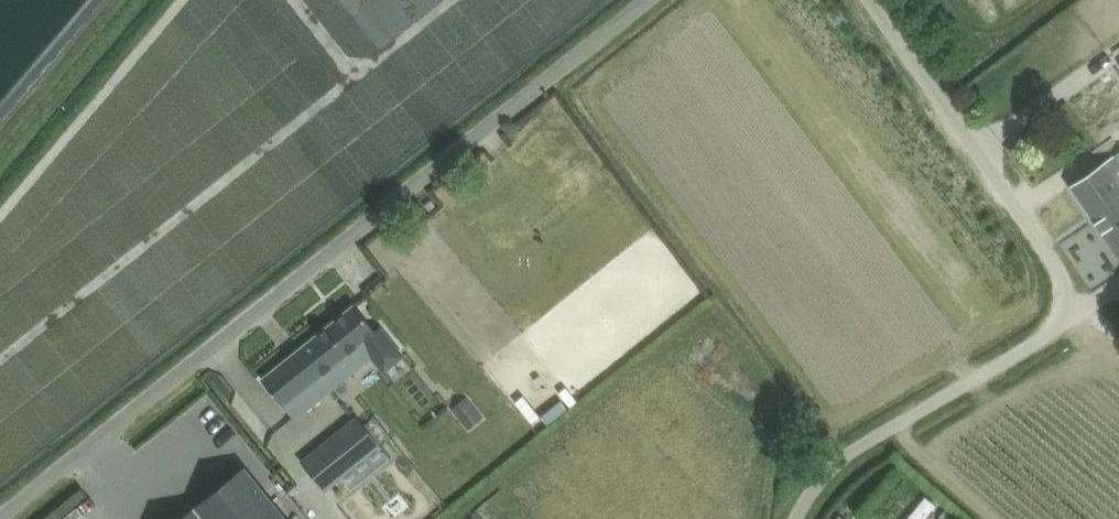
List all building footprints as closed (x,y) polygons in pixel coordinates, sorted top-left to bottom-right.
[(1070,186),(1073,190),(1118,256),(1118,163),(1114,156),(1070,186)] [(354,304),(262,378),(294,418),(371,357),(373,360),(395,343),(381,326),(375,330),(354,304)] [(468,430),(484,417),(467,395),(451,408),(468,430)] [(374,417),(363,425),(356,418),(303,461),(325,489),(329,485),(345,506),(363,493),(364,494),(406,461),(374,417)] [(244,466),(179,518),(287,518),(244,466)] [(939,516),(942,518),(956,518),(957,518),(946,508),(939,516)]
